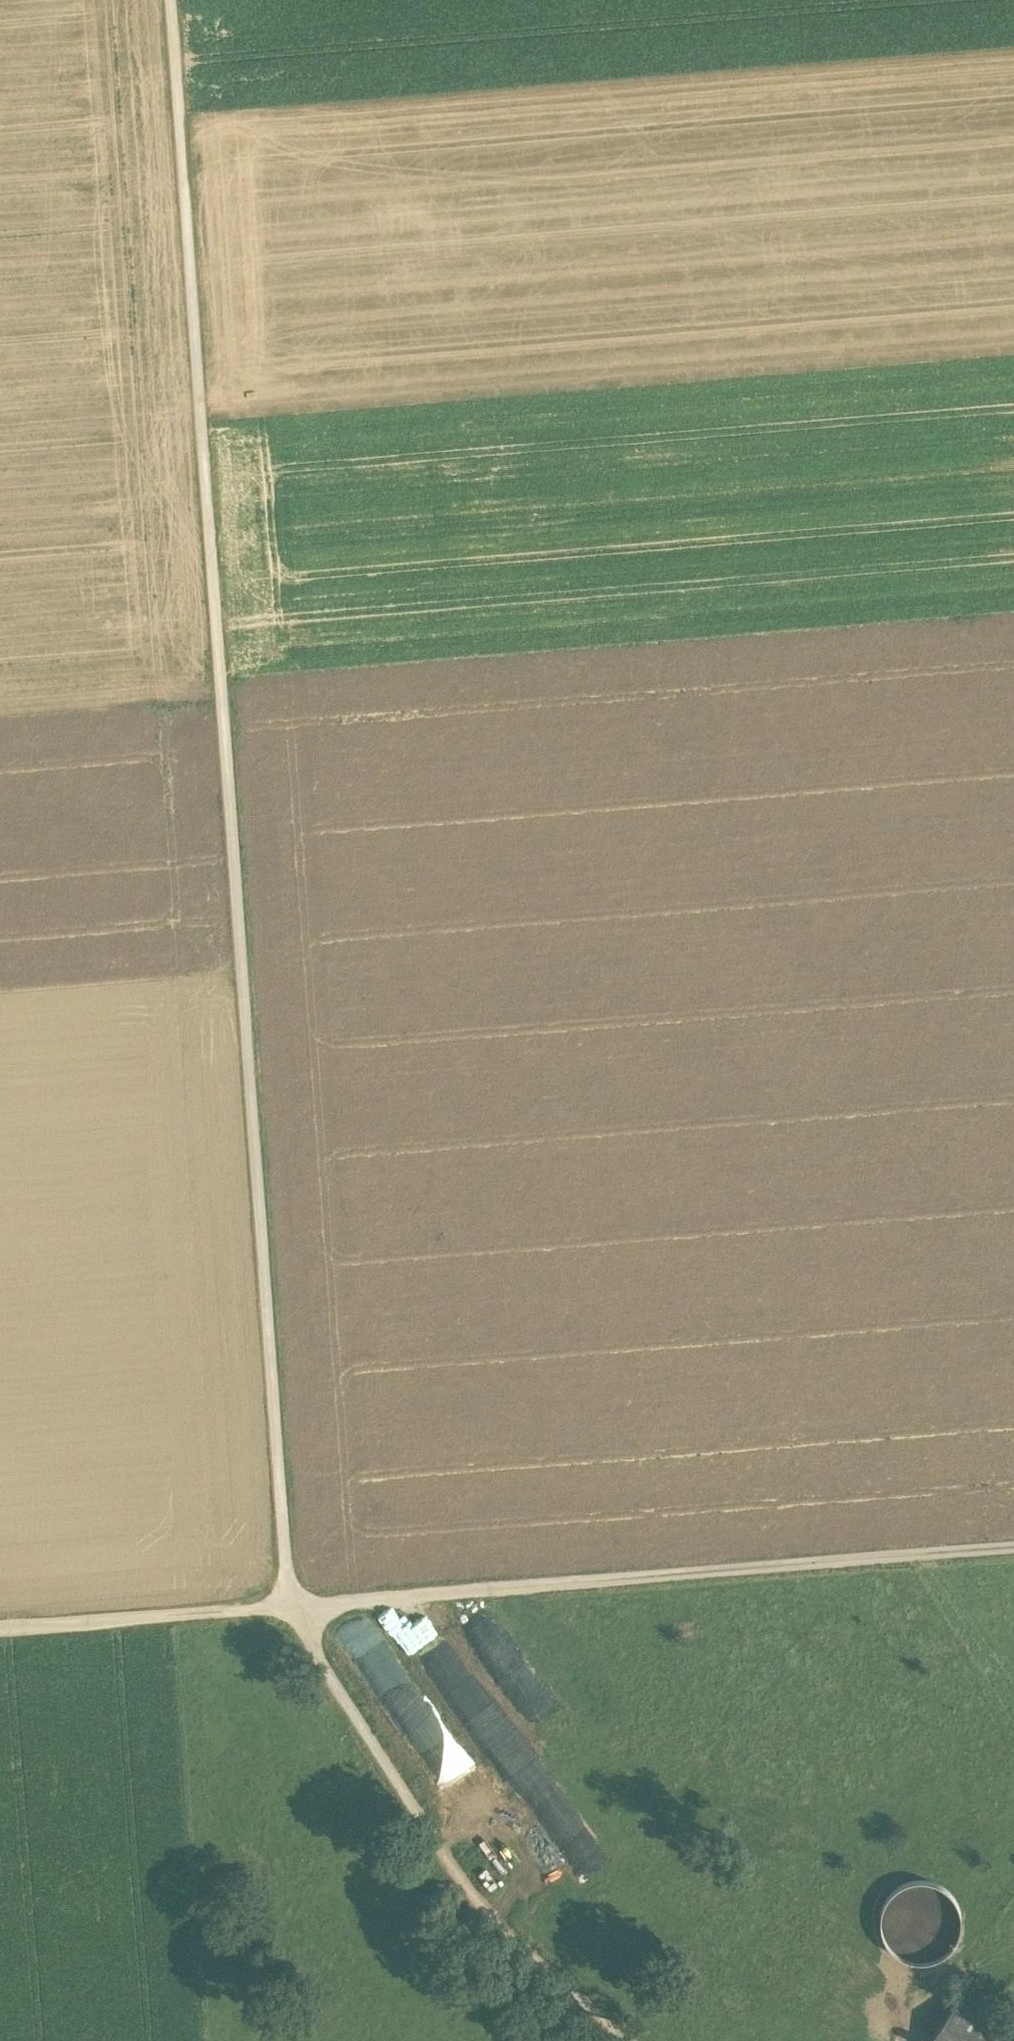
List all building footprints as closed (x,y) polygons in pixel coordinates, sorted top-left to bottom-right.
[(965,1903),(894,1872),(867,1936),(937,1966),(965,1903)] [(955,2006),(931,2040),(1006,2040),(955,2006)]
